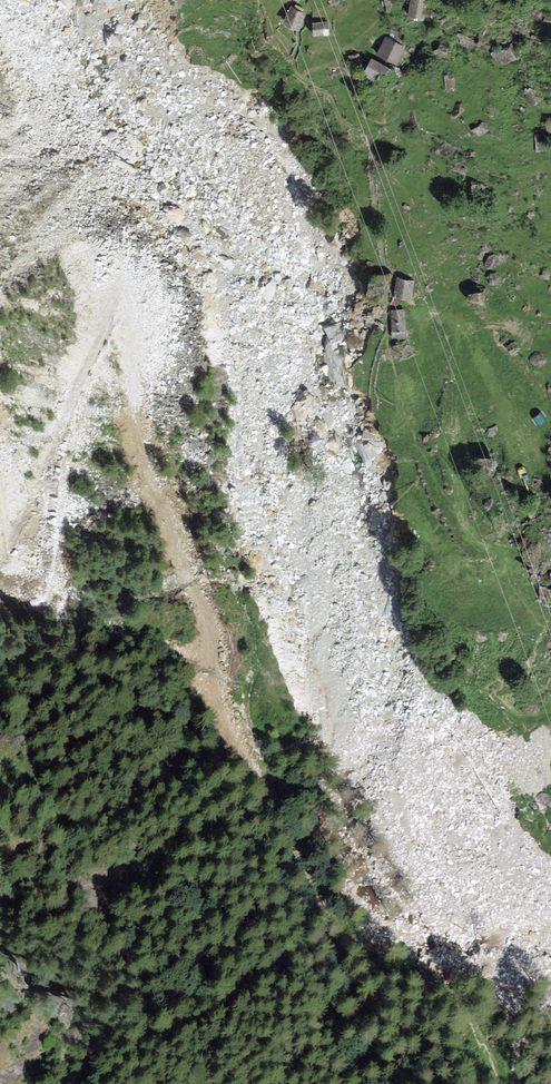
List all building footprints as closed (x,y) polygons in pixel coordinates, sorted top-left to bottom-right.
[(406,15),(424,19),(428,0),(410,0),(406,15)] [(306,12),(290,5),(283,23),(299,30),(306,12)] [(329,21),(312,22),(313,35),(329,35),(329,21)] [(404,46),(385,36),(376,54),(395,64),(404,46)] [(396,70),(371,56),(363,71),(388,85),(396,70)] [(415,279),(397,276),(393,297),(411,300),(415,279)] [(407,310),(391,309),(390,338),(406,338),(407,310)]
